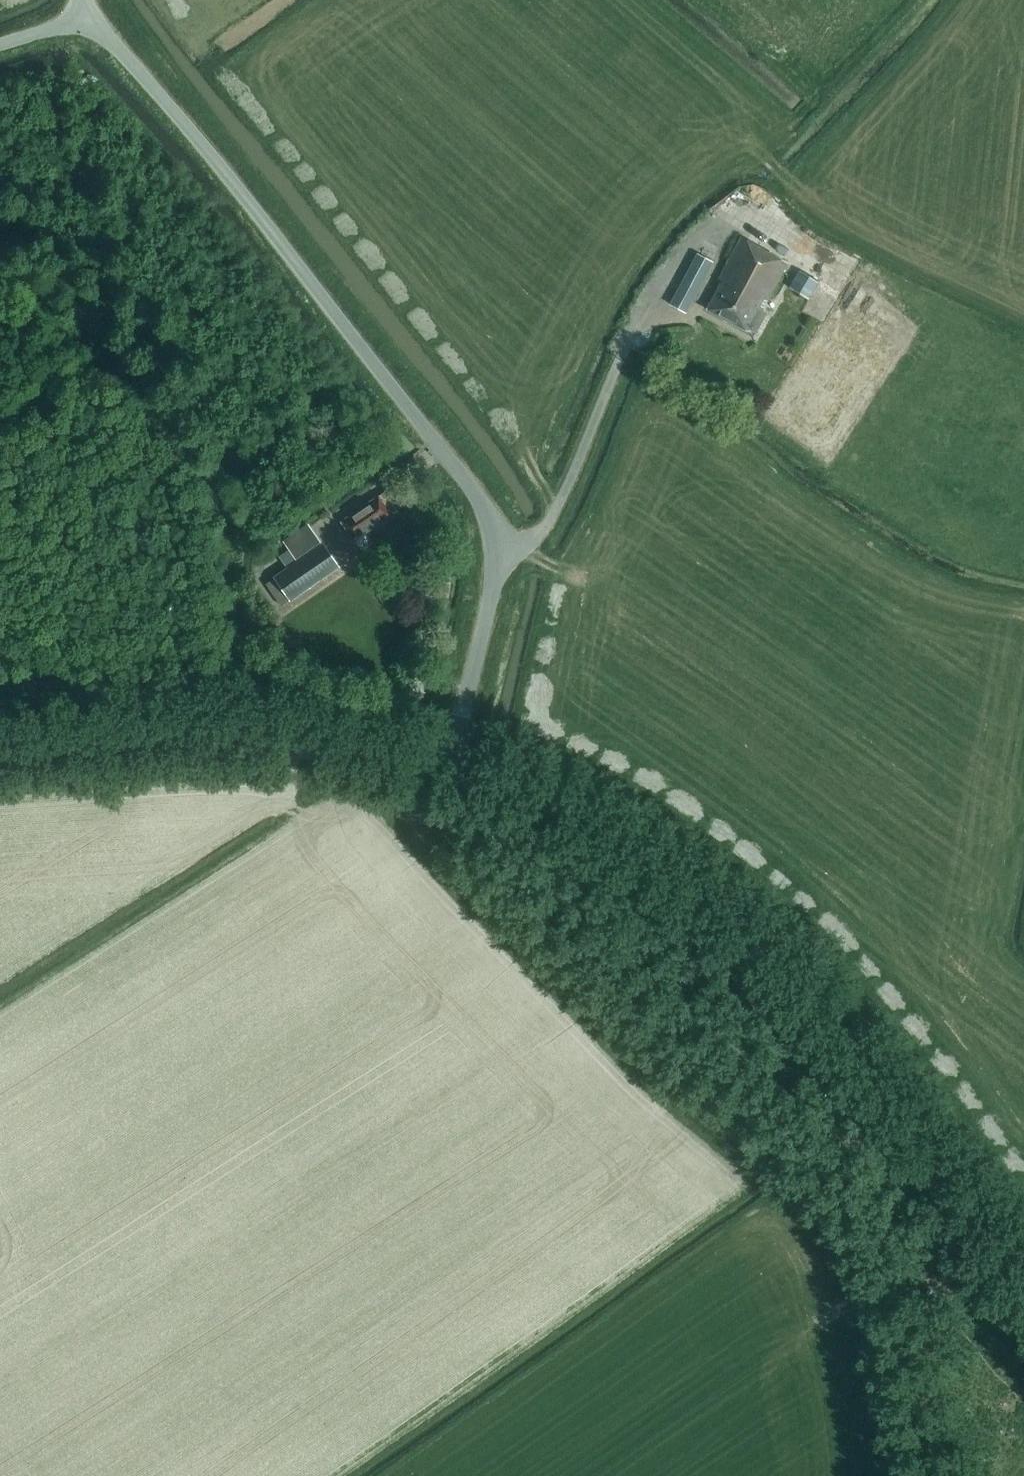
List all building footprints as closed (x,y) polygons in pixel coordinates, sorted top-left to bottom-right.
[(766,312),(758,308),(765,297),(768,299),(787,264),(741,238),(720,279),(722,281),(707,309),(746,331),(748,328),(755,332),(766,312)] [(671,285),(664,299),(685,311),(711,263),(696,254),(678,289),(671,285)] [(809,299),(819,282),(800,271),(790,288),(809,299)] [(342,522),(355,541),(358,544),(359,545),(360,546),(362,547),(364,547),(366,547),(367,546),(369,546),(389,532),(382,522),(402,509),(389,490),(342,522)] [(281,606),(339,567),(323,543),(323,544),(308,524),(283,542),(289,550),(277,558),(269,577),(271,580),(266,584),(281,606)]
